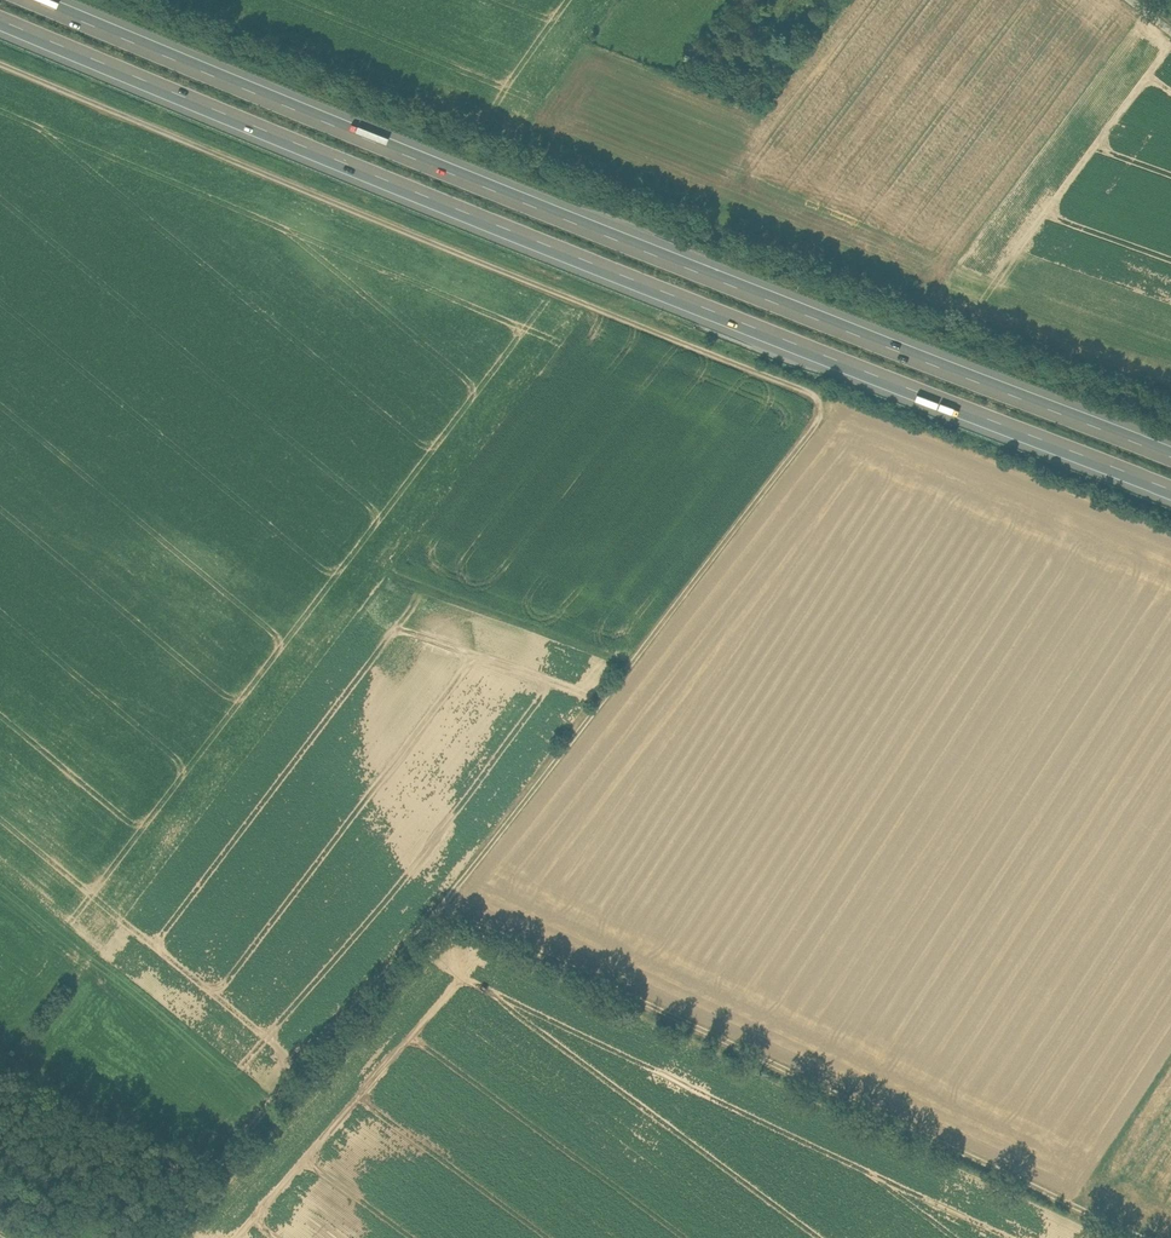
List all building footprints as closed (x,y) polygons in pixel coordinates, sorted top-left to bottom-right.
[(746,62),(746,57),(734,57),(734,68),(742,68),(746,68),(746,62)]
